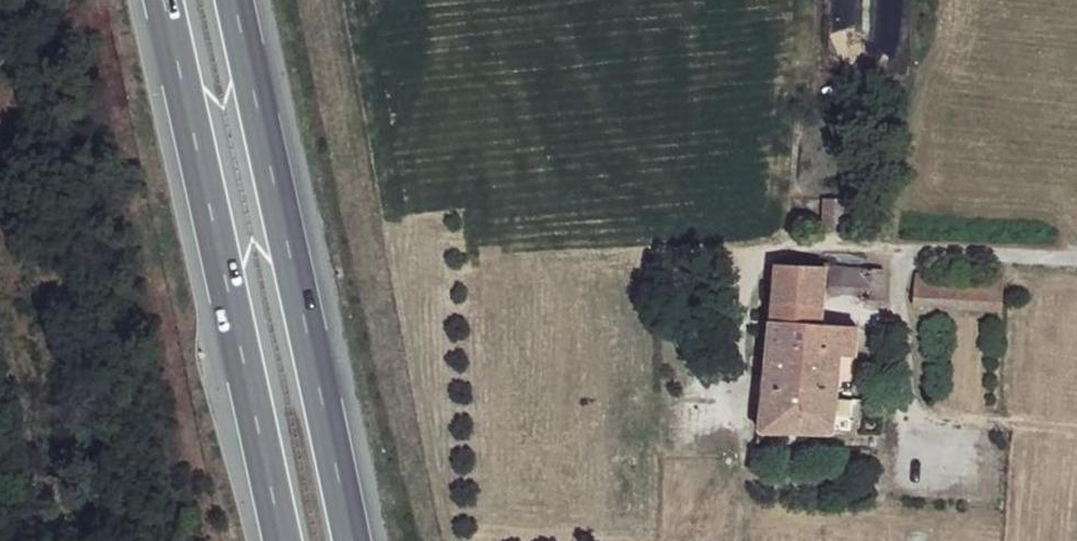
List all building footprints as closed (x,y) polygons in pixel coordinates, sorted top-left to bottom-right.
[(822,206),(820,237),(848,236),(849,205),(822,206)] [(819,306),(823,269),(776,264),(772,303),(819,306)] [(816,322),(841,325),(843,296),(836,295),(839,271),(823,269),(819,306),(816,322)] [(839,271),(836,295),(843,296),(882,299),(883,272),(839,271)] [(922,276),(918,307),(1000,314),(1002,284),(922,276)] [(816,322),(819,306),(772,303),(757,304),(755,317),(770,318),(816,322)] [(838,358),(841,325),(816,322),(770,318),(763,389),(834,394),(838,358)] [(858,325),(841,325),(838,358),(856,358),(858,325)] [(833,401),(834,394),(763,389),(761,432),(792,434),(830,436),(833,401)] [(833,401),(830,436),(838,437),(851,437),(851,404),(833,401)]
